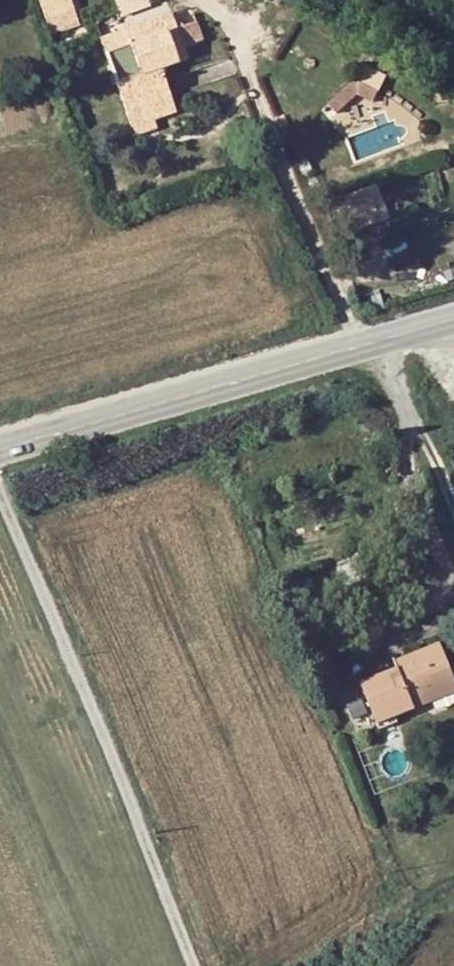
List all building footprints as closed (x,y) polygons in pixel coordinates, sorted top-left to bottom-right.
[(113,19),(118,32),(92,42),(111,98),(156,81),(147,55),(175,44),(159,2),(113,19)] [(162,96),(156,81),(111,98),(116,113),(162,96)] [(357,212),(387,203),(381,184),(351,193),(357,212)] [(408,666),(398,670),(361,685),(377,720),(393,714),(395,719),(416,710),(407,691),(422,685),(429,696),(453,683),(453,679),(439,645),(405,659),(408,666)] [(408,666),(405,659),(396,662),(398,670),(408,666)] [(453,693),(453,683),(429,696),(422,685),(407,691),(416,710),(453,693)] [(393,714),(377,720),(383,733),(398,727),(395,719),(393,714)]
